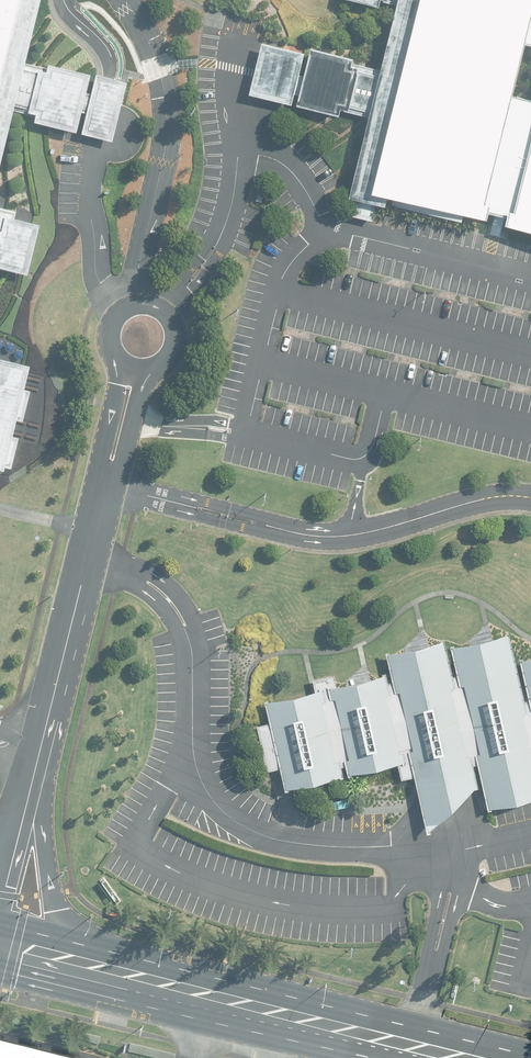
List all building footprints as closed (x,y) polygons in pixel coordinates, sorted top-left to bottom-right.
[(11,108),(34,114),(33,121),(75,131),(82,103),(89,73),(47,63),(46,68),(23,62),(38,0),(0,0),(0,155),(11,108)] [(392,12),(377,69),(350,62),(351,57),(308,47),(295,106),(337,116),(339,108),(373,116),(356,187),(530,229),(530,101),(511,96),(522,44),(530,46),(530,0),(346,0),(392,12)] [(291,104),(303,52),(260,42),(254,69),(248,94),(291,104)] [(94,74),(81,133),(111,140),(125,82),(94,74)] [(38,223),(14,217),(16,210),(0,206),(0,268),(25,274),(38,223)] [(2,469),(27,364),(0,358),(0,469),(2,469)] [(511,633),(453,646),(478,763),(487,805),(530,796),(530,727),(517,661),(511,633)] [(452,641),(390,654),(388,654),(392,674),(415,777),(417,790),(426,832),(477,788),(473,765),(478,763),(453,646),(452,641)] [(517,661),(530,727),(530,658),(517,661)] [(392,674),(326,688),(344,773),(395,762),(399,780),(415,777),(392,674)] [(344,773),(326,688),(269,700),(273,721),(257,724),(267,770),(283,766),(287,785),(344,773)] [(0,1043),(0,1057),(62,1057),(0,1043)]
